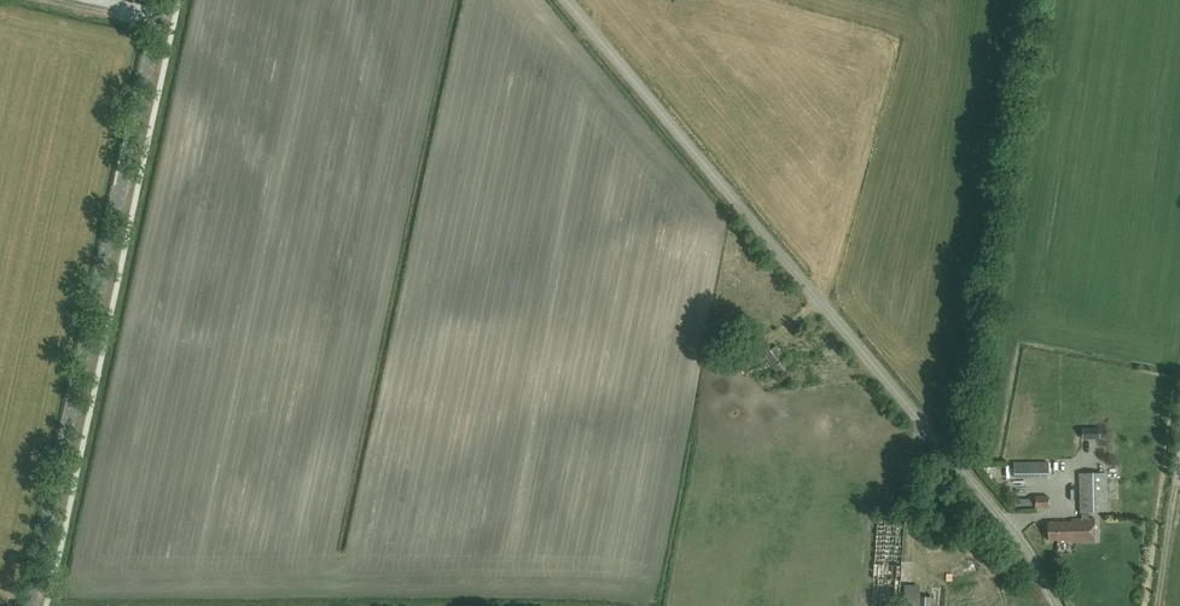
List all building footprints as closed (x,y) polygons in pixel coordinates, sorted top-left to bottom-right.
[(765,354),(779,372),(790,364),(776,345),(765,354)] [(754,367),(766,358),(758,349),(747,357),(754,367)] [(1014,461),(1014,478),(1049,477),(1049,461),(1014,461)] [(1072,518),(1072,522),(1048,522),(1049,539),(1058,539),(1058,542),(1068,542),(1068,541),(1072,541),(1072,542),(1095,541),(1095,517),(1089,518),(1089,511),(1107,510),(1106,472),(1079,473),(1080,511),(1082,511),(1082,518),(1072,518)] [(1068,486),(1071,504),(1078,503),(1075,485),(1068,486)] [(1035,496),(1035,507),(1049,507),(1049,496),(1035,496)] [(900,580),(905,516),(878,515),(873,578),(871,605),(898,605),(900,580)] [(931,587),(931,590),(926,590),(926,586),(921,585),(905,584),(904,605),(944,605),(946,587),(931,587)]
